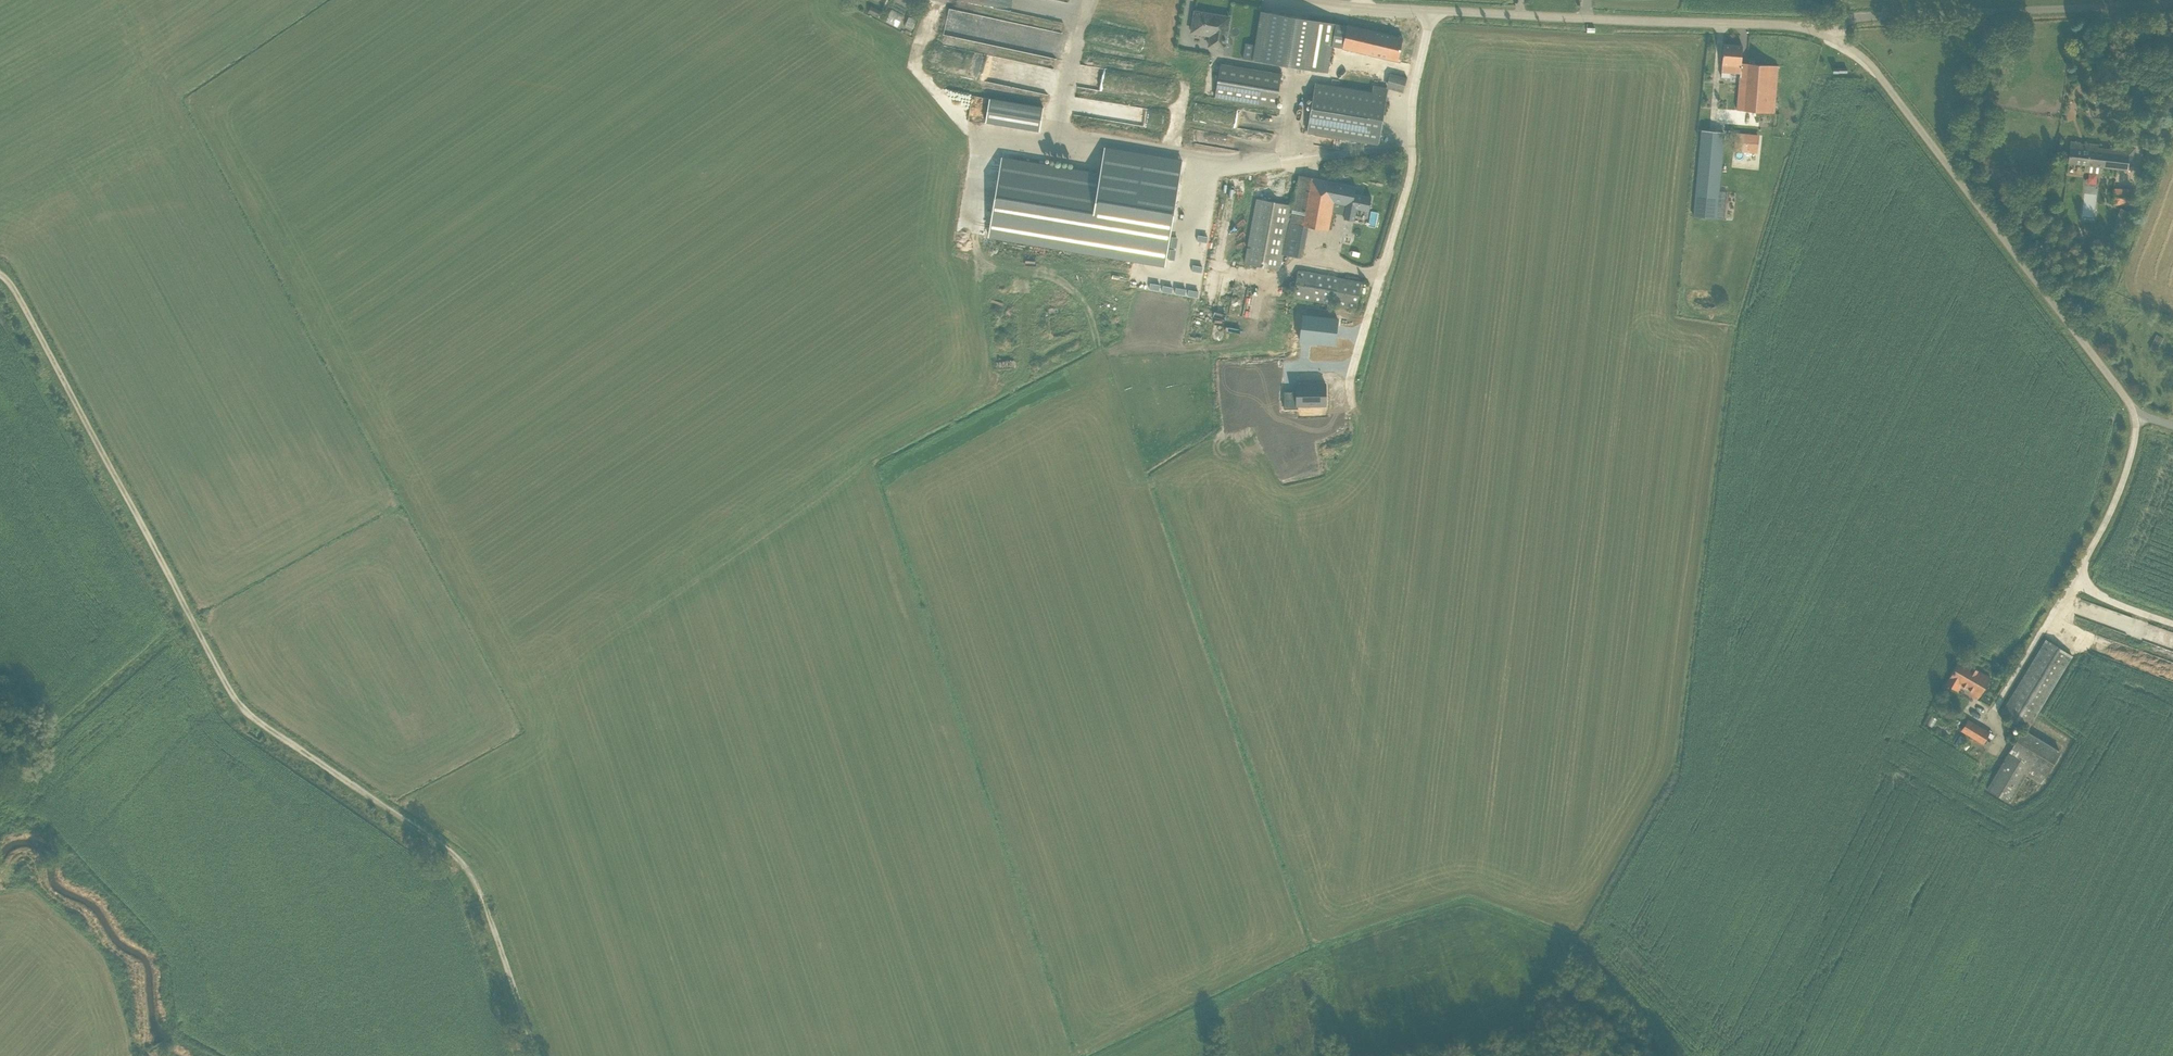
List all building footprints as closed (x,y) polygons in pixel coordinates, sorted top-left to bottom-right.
[(868,12),(877,17),(880,11),(871,6),(868,12)] [(1223,50),(1229,17),(1195,11),(1191,34),(1208,37),(1207,47),(1223,50)] [(1348,26),(1261,11),(1255,45),(1245,43),(1242,58),(1327,73),(1332,45),(1397,60),(1401,38),(1348,26)] [(930,27),(933,17),(923,13),(919,23),(930,27)] [(905,26),(913,29),(916,20),(909,17),(905,26)] [(1045,31),(1052,32),(1053,22),(1047,21),(1045,31)] [(1736,110),(1774,113),(1778,66),(1741,63),(1742,46),(1723,44),(1721,78),(1729,78),(1730,73),(1739,74),(1739,77),(1738,77),(1736,110)] [(1221,64),(1215,99),(1275,108),(1281,74),(1221,64)] [(1403,92),(1407,78),(1390,74),(1386,88),(1403,92)] [(1307,131),(1378,144),(1388,89),(1373,87),(1372,92),(1315,83),(1307,131)] [(979,119),(1032,126),(1036,102),(982,95),(979,119)] [(2115,110),(2119,109),(2124,108),(2122,98),(2117,99),(2113,100),(2115,110)] [(1740,130),(1735,129),(1733,151),(1754,153),(1756,135),(1739,133),(1740,130)] [(1695,215),(1717,217),(1724,132),(1702,131),(1695,215)] [(2068,163),(2131,170),(2134,149),(2115,146),(2114,153),(2097,151),(2098,144),(2084,143),(2084,144),(2080,143),(2080,142),(2070,141),(2068,163)] [(989,237),(1167,265),(1184,164),(1105,151),(1101,174),(1002,158),(989,237)] [(1293,206),(1256,199),(1244,264),(1280,271),(1283,255),(1300,258),(1302,248),(1304,248),(1308,226),(1329,230),(1332,212),(1344,215),(1343,219),(1354,221),(1355,215),(1360,216),(1361,210),(1368,211),(1371,197),(1354,194),(1356,186),(1299,175),(1293,206)] [(1973,181),(1978,187),(1983,184),(1978,177),(1973,181)] [(2112,205),(2133,207),(2134,189),(2113,188),(2112,205)] [(2125,224),(2130,212),(2120,208),(2115,220),(2125,224)] [(1361,282),(1298,270),(1293,296),(1356,308),(1361,282)] [(1175,288),(1177,280),(1162,276),(1160,284),(1175,288)] [(1334,346),(1337,320),(1302,315),(1298,341),(1334,346)] [(1325,407),(1325,382),(1295,383),(1295,393),(1284,393),(1285,409),(1325,407)] [(2072,656),(2045,639),(2000,713),(2027,730),(2072,656)] [(1971,669),(1959,662),(1946,685),(1958,692),(1960,688),(1978,698),(1990,678),(1972,667),(1971,669)] [(1967,719),(1960,731),(1983,744),(1989,733),(1967,719)] [(2043,780),(2061,751),(2023,729),(1986,790),(2009,804),(2026,776),(2040,784),(2043,780)]
